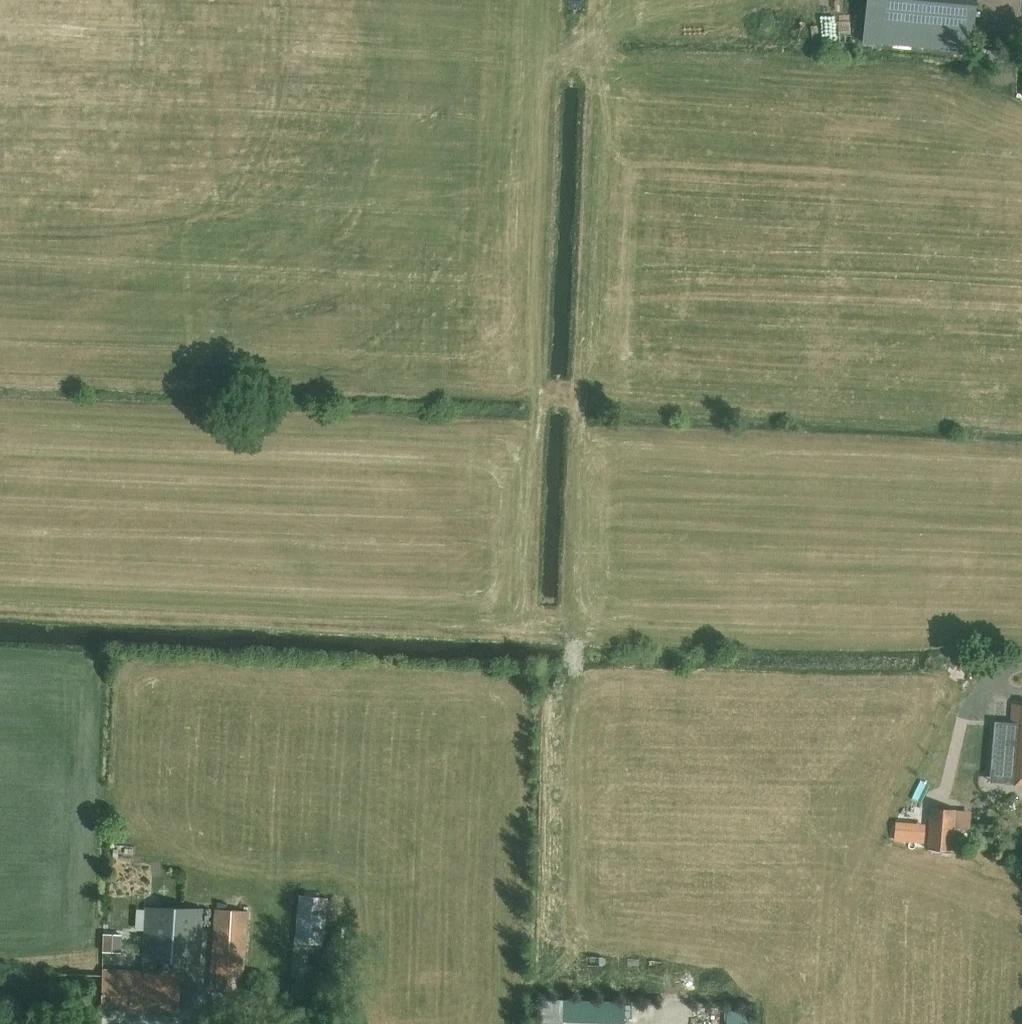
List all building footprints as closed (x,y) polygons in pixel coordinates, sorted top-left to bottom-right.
[(972,53),(977,0),(866,0),(861,43),(972,53)] [(1011,725),(1014,725),(1014,730),(1011,730),(1007,782),(1021,783),(1021,704),(1013,704),(1011,725)] [(931,807),(927,848),(953,850),(956,809),(931,807)] [(323,944),(328,898),(299,895),(294,941),(323,944)] [(102,1002),(117,1002),(117,1007),(130,1008),(130,1010),(136,1010),(136,1009),(179,1011),(181,962),(200,963),(203,908),(146,906),(143,970),(102,968),(102,1002)] [(242,990),(248,911),(214,908),(209,987),(242,990)]
